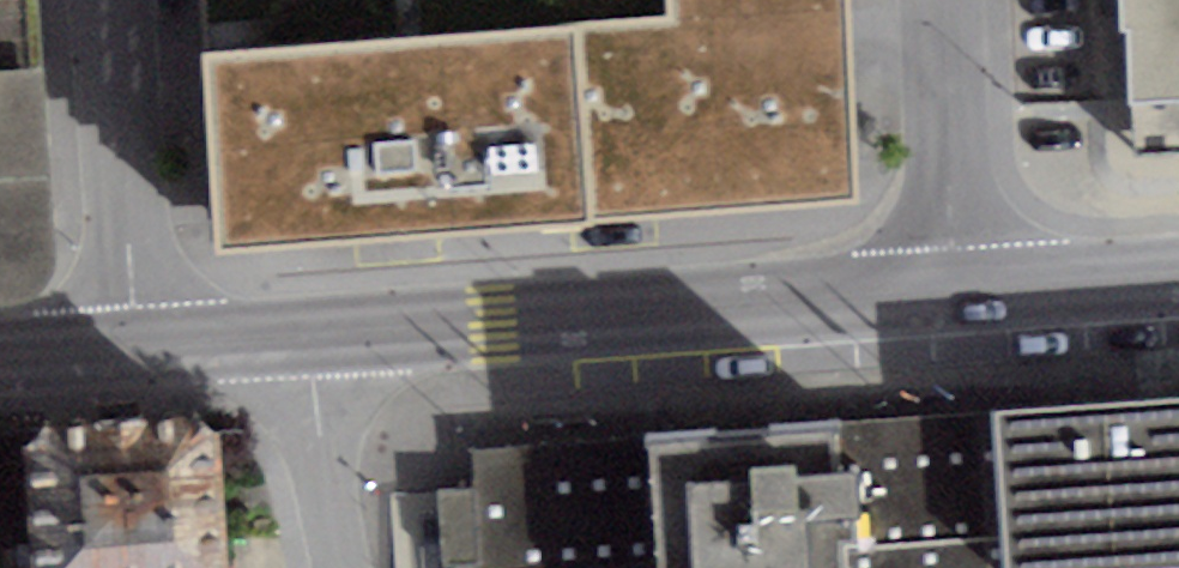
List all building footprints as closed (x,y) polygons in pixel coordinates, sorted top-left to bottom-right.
[(10,291),(39,280),(50,249),(35,0),(0,0),(0,292),(10,291)] [(220,243),(854,192),(851,0),(204,0),(220,243)] [(1129,108),(1178,106),(1178,0),(1123,0),(1129,108)] [(466,449),(469,491),(430,493),(435,567),(1178,567),(1178,400),(466,449)] [(214,417),(0,432),(0,561),(36,559),(36,567),(224,567),(214,417)]
